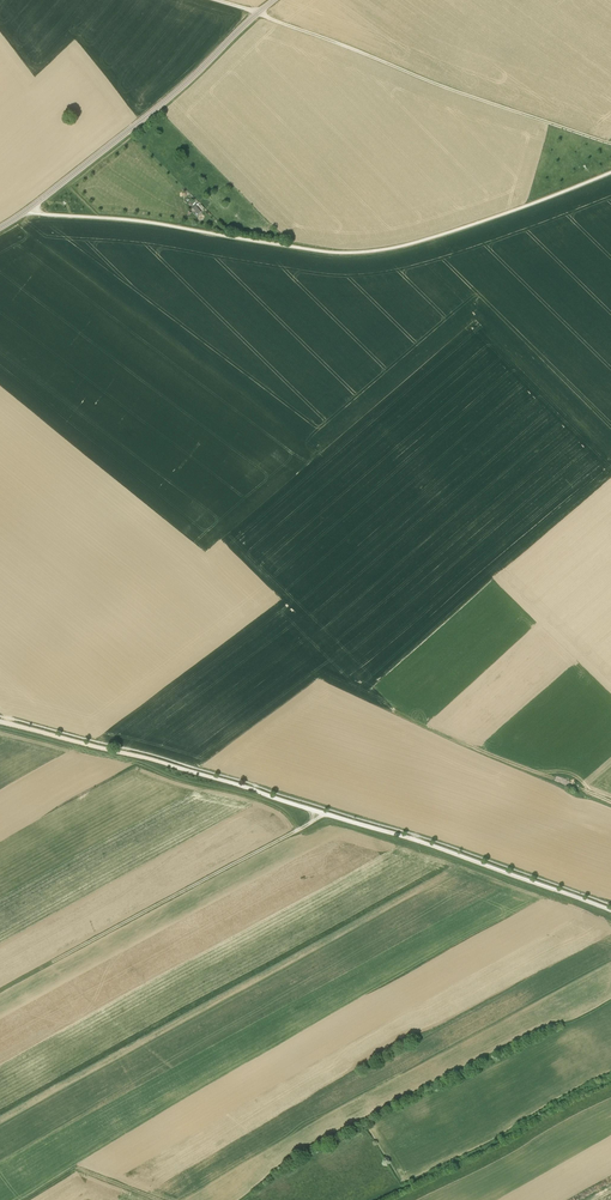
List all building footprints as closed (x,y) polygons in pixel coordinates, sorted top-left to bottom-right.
[(196,206),(193,209),(198,214),(201,211),(196,206)] [(10,962),(17,960),(15,953),(8,955),(10,962)] [(298,1010),(305,1008),(302,1001),(296,1004),(298,1010)] [(247,1036),(251,1042),(257,1037),(253,1031),(247,1036)] [(53,1144),(46,1148),(50,1154),(56,1150),(53,1144)] [(5,1171),(8,1178),(16,1175),(12,1168),(5,1171)]
